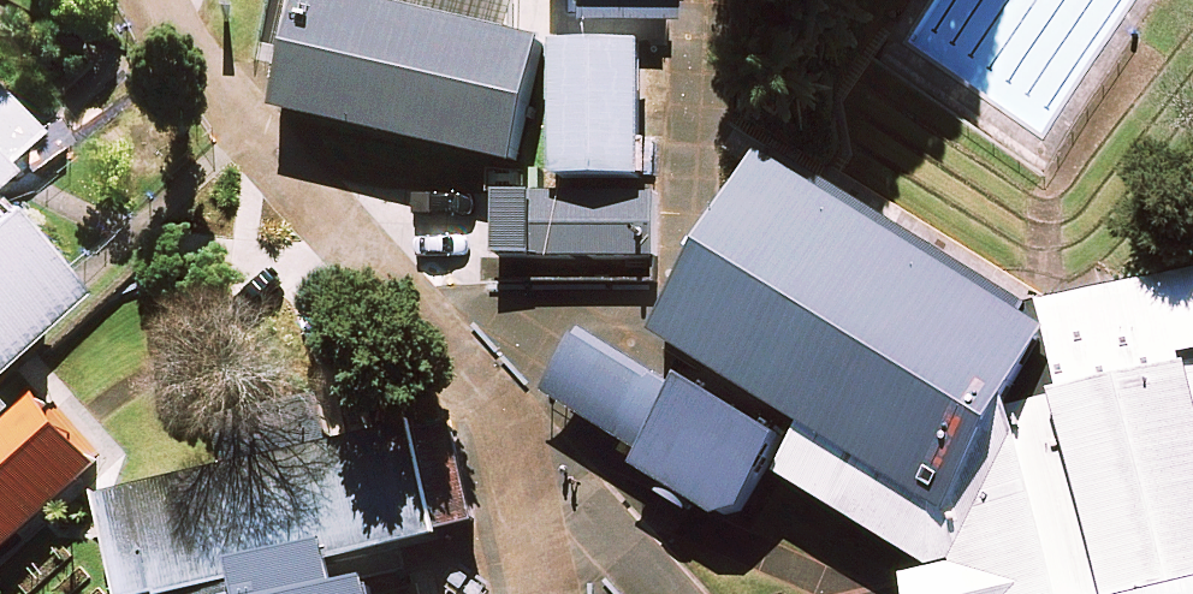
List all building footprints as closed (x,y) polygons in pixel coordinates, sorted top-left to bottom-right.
[(494,0),(286,0),(265,83),(498,141),(531,9),(494,0)] [(647,10),(555,8),(551,150),(644,152),(647,10)] [(18,90),(0,69),(0,106),(18,90)] [(1044,295),(762,114),(648,290),(930,471),(1044,295)] [(27,265),(0,234),(0,289),(27,265)] [(1051,268),(1068,345),(1192,318),(1192,237),(1051,268)] [(1174,345),(1048,372),(1091,567),(1192,545),(1192,430),(1174,345)] [(42,350),(0,387),(0,502),(100,416),(42,350)] [(776,412),(678,350),(632,421),(729,484),(776,412)] [(92,464),(118,576),(161,566),(168,593),(264,593),(253,549),(439,505),(412,389),(92,464)] [(1087,593),(1192,593),(1192,571),(1087,593)]
